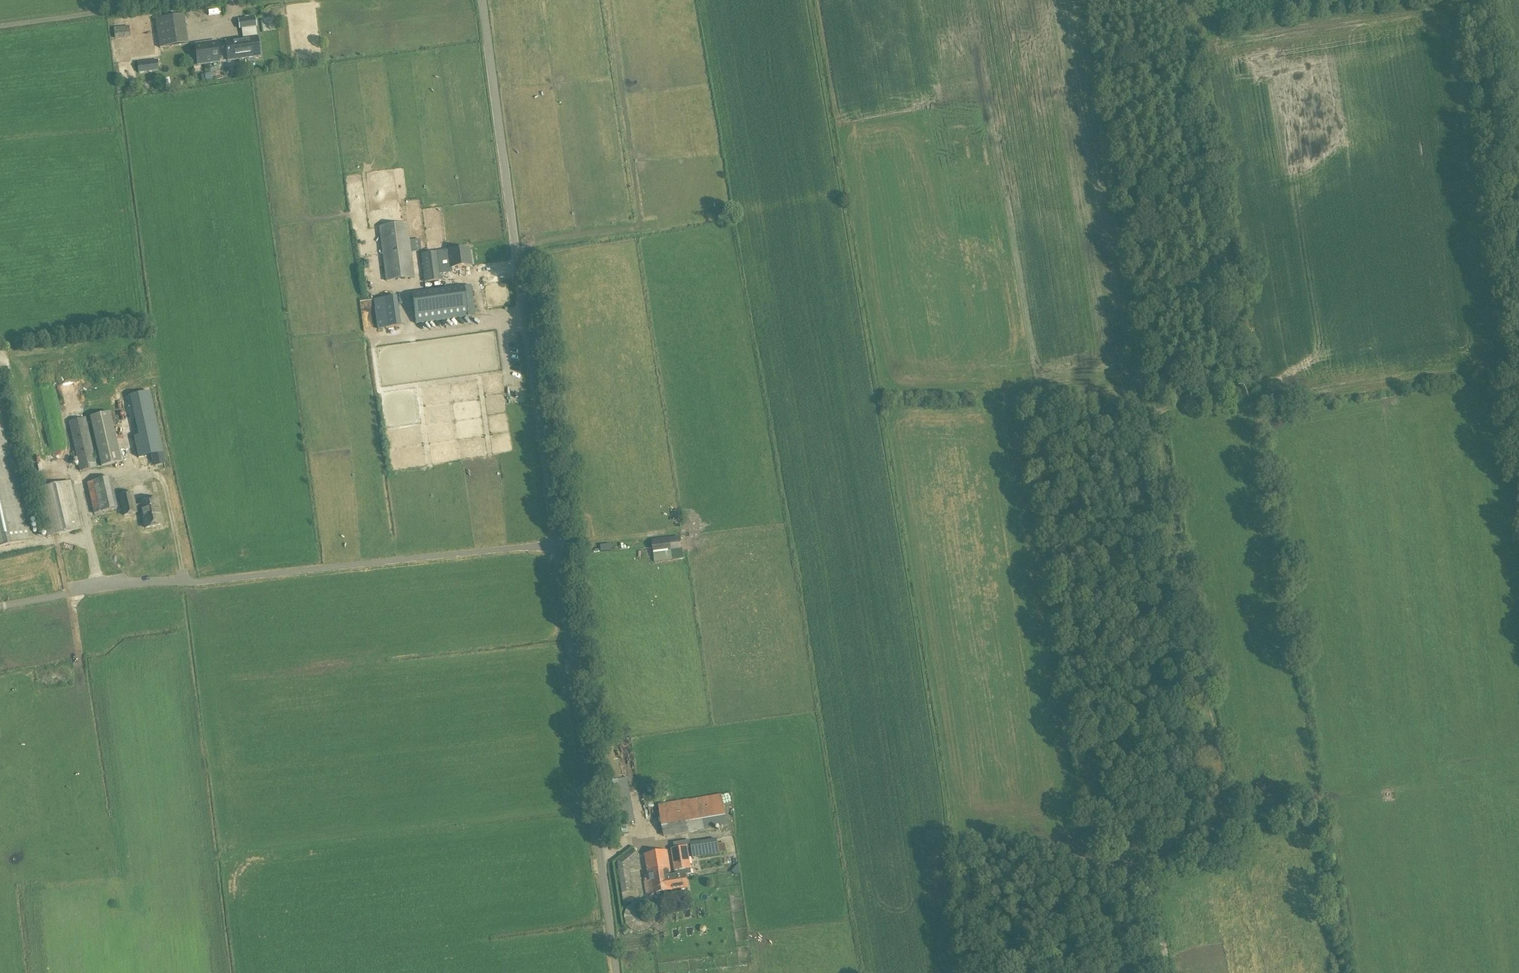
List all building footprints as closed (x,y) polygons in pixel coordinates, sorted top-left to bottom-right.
[(161,47),(188,43),(184,16),(157,20),(161,47)] [(240,29),(256,27),(254,17),(253,18),(239,19),(240,29)] [(115,38),(130,36),(129,26),(113,28),(115,38)] [(228,60),(260,56),(257,36),(225,41),(228,60)] [(197,65),(219,62),(216,41),(195,44),(197,65)] [(157,60),(137,63),(138,73),(159,71),(157,60)] [(385,282),(414,278),(407,224),(378,227),(385,282)] [(424,283),(442,281),(440,269),(471,265),(469,248),(420,254),(424,283)] [(416,323),(474,315),(470,285),(412,294),(416,323)] [(386,327),(400,326),(396,296),(382,298),(386,327)] [(150,392),(139,394),(132,396),(141,435),(134,437),(138,458),(152,454),(155,465),(164,462),(162,452),(163,452),(150,392)] [(32,540),(0,403),(0,548),(32,540)] [(101,466),(121,462),(109,413),(90,417),(101,466)] [(80,471),(96,467),(85,418),(68,422),(80,471)] [(111,478),(87,483),(94,514),(118,509),(111,478)] [(47,537),(81,529),(70,482),(36,490),(47,537)] [(157,499),(140,503),(140,505),(134,506),(132,494),(120,496),(124,516),(136,513),(135,510),(141,508),(146,528),(163,525),(157,499)] [(681,537),(652,540),(655,562),(673,560),(672,553),(683,551),(681,537)] [(619,781),(607,783),(617,836),(629,834),(627,823),(619,781)] [(727,826),(722,795),(689,800),(689,799),(659,804),(664,836),(718,827),(727,826)] [(718,847),(717,839),(690,843),(693,858),(726,852),(725,846),(718,847)] [(687,888),(685,875),(691,874),(687,847),(672,849),(676,876),(672,876),(668,851),(645,855),(649,882),(648,882),(649,894),(687,888)] [(627,909),(624,917),(626,925),(633,931),(640,933),(647,931),(653,925),(656,920),(655,913),(654,910),(640,913),(641,903),(640,902),(632,903),(627,909)]
